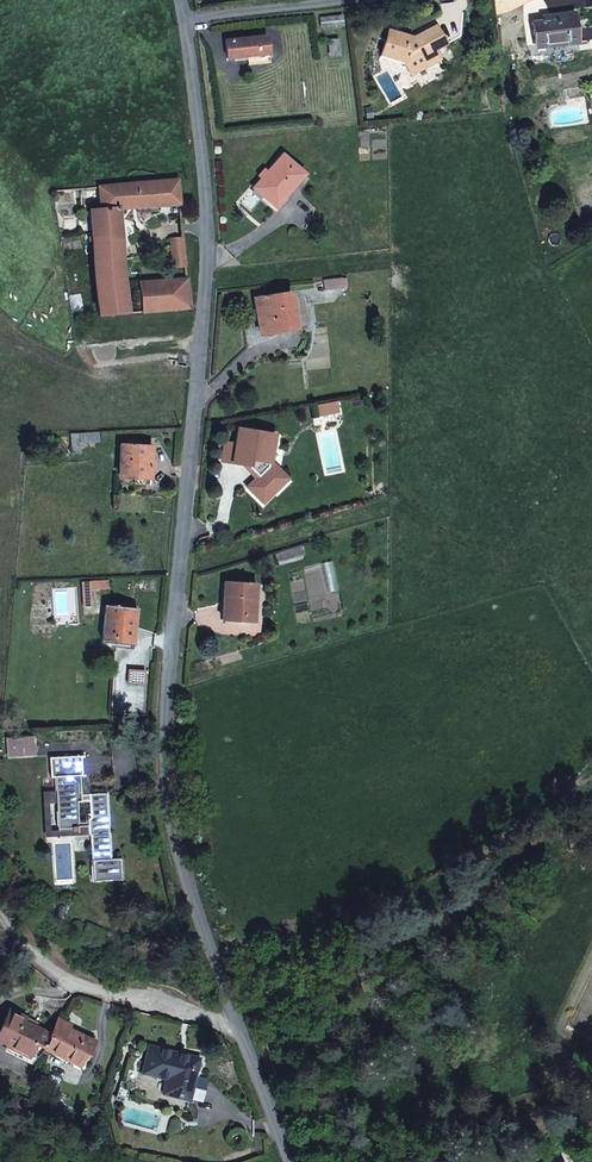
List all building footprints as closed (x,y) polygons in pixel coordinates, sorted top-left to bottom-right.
[(566,41),(567,44),(578,42),(574,12),(549,16),(549,20),(542,21),(532,22),(535,45),(566,41)] [(320,17),(321,27),(343,25),(342,15),(320,17)] [(404,61),(411,74),(440,59),(434,49),(445,43),(436,26),(413,38),(389,30),(381,54),(404,61)] [(227,59),(247,57),(269,56),(267,35),(225,38),(227,59)] [(339,52),(338,39),(328,39),(329,53),(339,52)] [(269,64),(269,56),(247,57),(248,66),(269,64)] [(372,106),(364,108),(366,118),(373,117),(372,106)] [(254,188),(275,208),(305,174),(283,155),(254,188)] [(146,182),(148,206),(179,204),(177,180),(146,182)] [(98,316),(127,314),(119,208),(148,206),(146,182),(98,187),(98,188),(100,208),(89,209),(91,238),(88,238),(89,242),(92,242),(98,316)] [(171,268),(185,266),(182,237),(169,238),(171,268)] [(324,279),(325,289),(344,287),(342,277),(324,279)] [(142,313),(189,309),(187,280),(139,283),(142,313)] [(276,331),(275,325),(295,322),(291,293),(255,299),(259,333),(276,331)] [(275,325),(276,331),(296,328),(295,322),(275,325)] [(316,404),(318,414),(338,411),(336,400),(316,404)] [(249,465),(250,459),(270,462),(274,435),(239,429),(233,463),(249,465)] [(71,434),(72,454),(81,453),(81,442),(100,441),(99,433),(71,434)] [(152,446),(120,445),(119,474),(134,475),(150,476),(152,446)] [(250,459),(249,465),(268,469),(270,462),(250,459)] [(150,485),(150,476),(134,475),(134,484),(150,485)] [(301,545),(277,553),(279,561),(304,554),(301,545)] [(82,582),(83,607),(91,606),(90,589),(109,588),(109,580),(82,582)] [(223,602),(230,603),(228,620),(254,622),(256,584),(224,582),(223,602)] [(135,627),(137,608),(106,605),(102,642),(127,645),(129,626),(135,627)] [(129,626),(127,645),(133,645),(135,627),(129,626)] [(25,738),(26,752),(26,755),(35,755),(33,737),(25,738)] [(7,738),(8,753),(26,752),(25,738),(7,738)] [(79,776),(82,776),(81,756),(50,757),(51,777),(56,777),(56,791),(58,830),(79,829),(77,801),(89,801),(91,819),(88,819),(88,829),(89,834),(89,835),(91,835),(93,860),(91,860),(93,881),(104,880),(118,880),(118,869),(122,868),(122,858),(110,858),(107,793),(81,795),(79,776)] [(79,829),(58,830),(56,791),(43,792),(45,837),(89,834),(88,829),(79,829)] [(59,909),(66,912),(68,905),(61,902),(59,909)] [(0,1031),(0,1039),(11,1044),(10,1047),(31,1057),(38,1044),(45,1047),(50,1036),(22,1023),(25,1017),(10,1010),(0,1031)] [(58,1019),(50,1036),(45,1047),(79,1064),(84,1053),(87,1055),(93,1043),(67,1030),(70,1025),(58,1019)] [(199,1058),(149,1046),(142,1072),(166,1078),(162,1093),(189,1100),(199,1058)] [(577,1090),(574,1092),(583,1111),(586,1109),(577,1090)]
